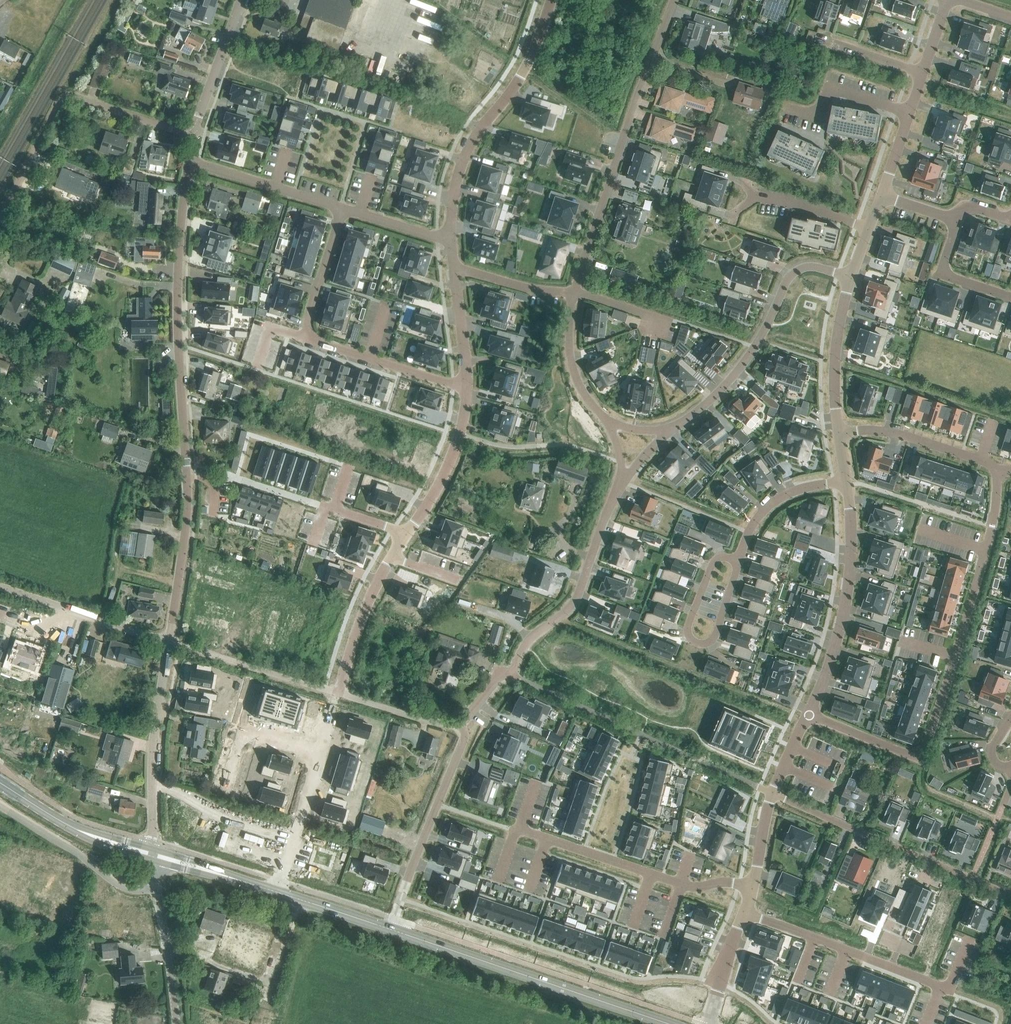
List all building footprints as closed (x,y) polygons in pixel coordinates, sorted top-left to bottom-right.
[(190,4),(214,12),(218,0),(191,0),(190,4)] [(304,15),(313,18),(309,30),(305,41),(337,52),(356,0),(309,0),(304,15)] [(772,20),(782,24),(790,0),(766,0),(762,11),(774,15),(772,20)] [(820,0),(819,0),(816,9),(818,10),(814,21),(821,23),(821,22),(827,24),(827,25),(829,18),(835,20),(840,7),(834,5),(834,4),(820,0)] [(868,0),(855,0),(855,2),(850,0),(849,0),(844,16),(850,18),(851,14),(863,18),(868,0)] [(915,18),(917,10),(916,9),(916,7),(916,8),(904,4),(905,0),(891,0),(890,5),(888,11),(892,13),(893,14),(893,13),(894,13),(901,16),(903,16),(911,19),(912,19),(911,20),(912,20),(913,19),(913,18),(915,18)] [(214,12),(190,4),(188,9),(196,12),(192,22),(201,25),(202,22),(209,25),(214,12)] [(184,26),(187,17),(171,11),(169,18),(184,26)] [(730,25),(696,14),(693,23),(688,22),(681,45),(694,50),(693,53),(694,53),(703,56),(710,32),(712,32),(714,33),(716,33),(717,33),(720,34),(722,34),(724,33),(725,33),(727,32),(729,32),(730,25)] [(130,17),(126,15),(117,30),(124,34),(126,30),(124,29),(130,17)] [(309,30),(313,18),(304,15),(300,26),(309,30)] [(260,32),(277,38),(280,31),(287,33),(289,26),(274,20),(273,22),(265,19),(260,32)] [(986,34),(986,32),(990,33),(992,27),(980,23),(979,29),(972,27),(965,25),(961,36),(989,45),(990,45),(983,42),(986,34)] [(204,39),(181,27),(175,39),(184,44),(180,51),(189,56),(192,49),(198,52),(204,39)] [(895,51),(897,52),(898,52),(901,53),(902,51),(903,50),(902,50),(903,47),(904,47),(903,47),(903,46),(904,44),(905,44),(904,43),(905,43),(905,41),(893,37),(895,31),(883,28),(881,33),(878,32),(874,44),(885,47),(884,48),(885,48),(887,48),(887,49),(888,49),(895,51),(894,51),(895,51)] [(786,33),(783,39),(791,42),(793,36),(786,33)] [(762,41),(773,45),(775,39),(764,36),(762,41)] [(961,36),(962,37),(962,39),(960,38),(958,45),(959,46),(959,47),(959,48),(964,49),(971,52),(969,57),(972,58),(985,63),(985,62),(987,56),(986,56),(988,50),(989,45),(961,36)] [(20,49),(4,40),(0,48),(0,52),(14,59),(20,49)] [(163,58),(176,62),(178,56),(164,52),(163,58)] [(28,54),(25,59),(31,62),(34,57),(28,54)] [(142,58),(130,54),(128,60),(134,62),(133,64),(139,66),(142,58)] [(99,63),(90,86),(102,90),(106,78),(102,77),(106,66),(99,63)] [(729,73),(700,63),(698,69),(727,79),(729,73)] [(952,73),(950,72),(949,76),(948,80),(950,80),(949,82),(958,86),(972,90),(974,91),(975,85),(977,79),(976,78),(975,78),(978,69),(979,69),(980,70),(980,69),(979,69),(972,67),(962,63),(962,64),(964,65),(962,72),(961,74),(953,71),(952,73)] [(157,72),(167,75),(163,88),(170,91),(170,92),(185,98),(190,82),(175,77),(175,75),(171,74),(172,69),(160,65),(157,72)] [(307,94),(307,95),(310,96),(311,94),(318,96),(323,79),(313,75),(313,76),(311,81),(310,85),(308,90),(307,94)] [(323,79),(318,96),(325,98),(324,100),(327,101),(333,82),(323,79)] [(342,84),(333,82),(327,101),(329,102),(330,99),(337,101),(342,84)] [(352,87),(342,84),(337,101),(344,104),(343,106),(346,107),(352,87)] [(678,114),(679,112),(681,103),(702,110),(703,107),(713,110),(716,101),(706,98),(705,101),(684,95),(685,93),(662,85),(658,84),(652,106),(678,114)] [(739,91),(740,92),(737,101),(738,103),(746,106),(746,105),(754,108),(757,107),(759,100),(761,100),(764,91),(759,89),(759,91),(740,85),(739,91)] [(233,86),(231,94),(233,95),(231,102),(239,105),(237,111),(246,113),(248,107),(254,110),(259,94),(233,86)] [(8,87),(5,92),(10,95),(13,90),(8,87)] [(362,90),(352,87),(346,107),(349,108),(350,105),(357,107),(362,90)] [(372,93),(362,90),(357,107),(364,110),(363,112),(366,113),(372,93)] [(381,96),(372,93),(366,113),(368,114),(369,111),(376,113),(381,96)] [(392,99),(381,96),(376,113),(383,116),(382,118),(386,119),(386,118),(387,114),(389,109),(390,105),(391,100),(392,99)] [(524,114),(522,119),(533,123),(531,126),(541,129),(542,125),(544,126),(544,125),(548,112),(556,115),(561,116),(563,108),(541,101),(539,109),(530,106),(526,105),(523,114),(524,114)] [(286,105),(283,115),(301,120),(303,113),(306,114),(307,111),(306,111),(301,109),(296,108),(292,106),(287,105),(286,105)] [(877,143),(882,117),(870,114),(870,113),(868,113),(868,114),(864,113),(864,112),(860,111),(860,112),(856,111),(852,110),(851,110),(847,110),(848,109),(846,109),(833,107),(828,134),(877,143)] [(226,114),(224,122),(226,123),(225,129),(244,135),(244,134),(251,136),(255,122),(252,121),(253,116),(246,113),(237,111),(235,117),(226,114)] [(940,116),(936,128),(956,134),(961,136),(967,118),(954,114),(953,120),(940,116)] [(280,125),(301,131),(301,128),(299,127),(301,120),(283,115),(280,125)] [(669,142),(671,135),(691,142),(694,131),(675,125),(675,123),(652,116),(649,115),(642,136),(669,144),(669,142)] [(711,120),(703,140),(720,146),(727,125),(711,120)] [(277,134),(295,140),(297,133),(300,134),(301,131),(280,125),(277,134)] [(936,128),(933,139),(945,143),(943,149),(955,152),(957,146),(953,145),(956,134),(936,128)] [(989,145),(999,148),(1010,152),(1010,139),(1010,136),(1010,133),(999,129),(994,146),(989,144),(989,145)] [(768,156),(814,177),(825,152),(813,147),(814,146),(812,145),(812,146),(808,144),(804,142),(804,143),(800,141),(801,140),(797,138),(796,139),(793,137),(791,136),(791,137),(779,131),(768,156)] [(109,153),(122,158),(129,136),(120,134),(118,136),(106,132),(99,153),(108,155),(109,153)] [(378,133),(377,132),(376,135),(379,136),(377,143),(394,149),(397,138),(392,137),(387,135),(382,134),(378,133)] [(277,134),(274,144),(294,151),(295,147),(293,147),(295,140),(277,134)] [(531,139),(517,135),(515,142),(501,138),(496,154),(518,160),(521,150),(527,152),(531,139)] [(238,149),(240,140),(228,136),(225,146),(219,144),(215,158),(235,163),(239,150),(238,149)] [(140,159),(138,169),(147,170),(148,164),(163,167),(163,164),(166,149),(151,146),(152,143),(143,142),(140,159)] [(553,144),(547,142),(547,143),(545,147),(543,151),(550,154),(553,144)] [(394,149),(377,143),(374,150),(372,149),(371,152),(391,158),(394,149)] [(414,144),(408,162),(433,170),(437,157),(424,153),(425,148),(414,144)] [(986,156),(990,158),(988,163),(1000,167),(1002,161),(1010,164),(1010,162),(1010,152),(999,148),(989,145),(986,156)] [(649,155),(638,152),(636,151),(632,164),(631,164),(657,173),(663,153),(651,149),(649,155)] [(391,158),(371,152),(370,155),(373,156),(371,163),(388,168),(391,158)] [(578,165),(581,158),(566,153),(562,165),(568,167),(564,179),(586,186),(592,169),(578,165)] [(127,158),(123,173),(131,175),(136,161),(127,158)] [(921,162),(918,173),(938,179),(939,177),(941,169),(945,170),(947,164),(936,160),(934,166),(921,162)] [(433,170),(408,162),(403,180),(414,184),(416,178),(429,182),(433,170)] [(388,168),(371,163),(369,170),(366,169),(365,172),(385,178),(388,168)] [(504,184),(509,168),(497,164),(495,170),(482,167),(479,177),(498,183),(504,184)] [(657,173),(631,164),(631,166),(627,178),(641,182),(639,188),(651,192),(657,173)] [(715,170),(703,166),(701,173),(706,175),(702,187),(723,194),(727,181),(713,176),(715,170)] [(82,197),(94,202),(100,184),(89,180),(88,180),(88,182),(71,175),(72,173),(72,172),(62,168),(55,187),(64,191),(65,189),(82,195),(82,197)] [(917,172),(913,184),(926,189),(924,194),(936,198),(938,192),(938,193),(942,181),(938,179),(918,173),(917,172)] [(998,179),(987,175),(981,193),(981,194),(981,193),(1000,199),(1000,200),(1001,200),(1005,187),(1004,187),(1004,188),(996,185),(998,179)] [(499,202),(504,184),(498,183),(479,177),(476,188),(488,192),(487,198),(491,199),(499,202)] [(131,181),(131,185),(119,184),(119,191),(135,192),(135,185),(136,181),(131,181)] [(540,193),(543,187),(528,182),(526,189),(540,193)] [(137,183),(136,192),(141,193),(149,193),(150,193),(151,184),(137,183)] [(723,194),(702,187),(698,200),(692,198),(690,205),(702,209),(704,203),(718,207),(723,194)] [(401,188),(399,195),(405,197),(401,212),(420,218),(422,210),(425,211),(427,203),(422,202),(424,196),(411,192),(412,191),(401,188)] [(206,206),(207,207),(207,208),(217,212),(216,214),(218,217),(225,219),(229,206),(228,206),(231,195),(212,189),(209,200),(209,201),(208,201),(206,206)] [(565,196),(551,191),(548,198),(556,200),(548,223),(560,227),(559,229),(568,232),(572,221),(569,220),(571,213),(574,214),(576,206),(563,202),(565,196)] [(262,197),(247,192),(243,204),(258,208),(262,197)] [(162,208),(163,196),(149,195),(149,197),(145,197),(144,204),(141,204),(141,211),(141,214),(148,215),(148,224),(161,225),(162,213),(163,213),(164,208),(162,208)] [(490,206),(477,202),(474,213),(498,220),(504,203),(499,202),(491,199),(490,206)] [(271,202),(268,212),(279,215),(282,205),(271,202)] [(632,220),(637,222),(643,224),(646,213),(641,211),(642,209),(618,202),(614,214),(618,215),(632,220)] [(325,224),(312,220),(314,214),(302,210),(297,227),(322,235),(325,224)] [(493,237),(498,220),(474,213),(470,223),(483,227),(481,233),(493,237)] [(630,241),(635,225),(642,227),(643,224),(637,222),(632,220),(618,215),(617,218),(619,218),(614,236),(630,241)] [(808,223),(793,219),(788,240),(803,243),(802,246),(821,251),(822,248),(837,251),(842,231),(827,227),(828,224),(809,219),(808,223)] [(964,235),(958,251),(965,253),(966,249),(977,253),(979,248),(985,228),(986,227),(983,226),(984,225),(977,222),(976,224),(974,223),(969,237),(964,235)] [(512,224),(507,240),(516,242),(517,226),(512,224)] [(208,238),(206,245),(228,252),(232,240),(235,241),(238,232),(221,227),(218,235),(210,233),(210,232),(209,233),(210,233),(208,238)] [(322,235),(297,227),(294,238),(299,240),(300,239),(319,245),(322,235)] [(530,230),(519,227),(519,235),(528,237),(530,230)] [(362,234),(349,231),(346,241),(365,247),(365,248),(371,249),(376,232),(364,228),(362,234)] [(693,230),(684,228),(681,235),(690,238),(693,230)] [(985,228),(979,248),(995,254),(999,242),(993,240),(996,232),(985,228)] [(883,238),(880,246),(882,246),(882,248),(907,256),(910,246),(916,247),(918,241),(900,235),(899,241),(896,240),(885,237),(885,239),(883,238)] [(498,241),(482,236),(480,242),(475,240),(473,248),(475,249),(474,255),(493,260),(497,247),(496,246),(498,241)] [(158,259),(159,258),(160,253),(159,253),(159,247),(154,247),(154,239),(135,238),(134,262),(143,263),(144,258),(158,259)] [(677,245),(686,248),(688,240),(680,238),(677,245)] [(319,245),(300,239),(299,240),(297,249),(296,250),(315,255),(319,245)] [(558,276),(568,246),(551,240),(544,262),(546,262),(543,271),(558,276)] [(365,247),(346,241),(343,252),(362,257),(365,248),(365,247)] [(781,250),(754,241),(750,255),(752,256),(750,262),(766,267),(768,261),(773,263),(775,258),(778,259),(781,250)] [(427,266),(430,256),(418,252),(420,246),(408,242),(402,259),(427,266)] [(1001,253),(1007,255),(1005,262),(1010,264),(1010,244),(1005,242),(1001,253)] [(228,252),(206,245),(204,251),(202,256),(202,257),(203,257),(211,260),(209,267),(226,273),(228,264),(224,263),(228,252)] [(315,255),(296,250),(297,249),(291,248),(288,259),(293,260),(312,266),(315,255)] [(698,248),(695,255),(713,261),(716,254),(698,248)] [(878,259),(878,260),(891,264),(889,270),(901,274),(907,256),(882,248),(878,259)] [(98,263),(115,269),(119,258),(102,252),(98,263)] [(262,252),(260,259),(267,261),(269,254),(262,252)] [(362,257),(343,252),(340,262),(359,268),(362,257)] [(930,252),(926,262),(932,264),(935,253),(930,252)] [(74,263),(55,255),(50,268),(68,276),(74,263)] [(424,277),(427,266),(402,259),(397,276),(409,279),(411,273),(424,277)] [(96,266),(80,260),(76,273),(92,278),(96,266)] [(312,266),(293,260),(290,271),(285,269),(283,275),(295,279),(297,273),(309,276),(312,266)] [(359,268),(340,262),(337,272),(356,278),(359,268)] [(925,262),(919,279),(925,281),(930,264),(925,262)] [(994,265),(990,278),(996,279),(1000,267),(994,265)] [(762,276),(738,268),(733,282),(736,283),(734,289),(749,294),(751,288),(758,290),(762,276)] [(638,278),(613,270),(610,279),(635,288),(638,278)] [(356,278),(337,272),(333,283),(352,289),(356,290),(360,279),(356,278)] [(217,284),(202,282),(201,298),(228,301),(229,286),(232,286),(233,279),(217,277),(217,284)] [(291,283),(279,279),(273,296),(299,304),(299,303),(298,303),(299,299),(301,299),(303,292),(289,289),(291,283),(291,284),(291,283)] [(870,282),(866,294),(867,294),(867,293),(892,302),(897,284),(886,280),(884,286),(870,282)] [(2,316),(22,326),(29,312),(28,311),(35,295),(34,295),(36,291),(37,291),(38,289),(22,281),(11,303),(9,302),(2,316)] [(431,292),(432,289),(407,281),(401,300),(413,303),(415,298),(428,302),(428,301),(430,301),(433,293),(431,292)] [(676,290),(683,293),(685,285),(678,283),(676,290)] [(922,307),(920,312),(938,318),(947,290),(946,289),(946,290),(945,289),(946,289),(935,286),(934,289),(935,289),(930,302),(924,300),(922,307)] [(739,319),(744,305),(732,301),(734,294),(715,288),(712,296),(720,298),(716,312),(723,314),(722,317),(732,320),(732,317),(739,319)] [(947,290),(938,318),(955,324),(959,312),(953,310),(955,304),(957,297),(958,297),(959,293),(949,290),(948,290),(947,290)] [(509,311),(513,296),(500,292),(500,293),(499,298),(486,294),(483,304),(508,311),(509,311)] [(866,295),(863,305),(876,309),(874,315),(886,319),(892,302),(867,293),(867,294),(866,295)] [(349,299),(330,294),(327,305),(346,310),(349,299)] [(295,315),(299,304),(273,296),(268,314),(281,317),(283,312),(295,315)] [(912,297),(909,307),(917,310),(920,299),(912,297)] [(967,312),(963,324),(980,330),(990,301),(989,301),(988,301),(978,297),(977,301),(973,314),(967,312)] [(142,341),(153,340),(153,335),(157,335),(157,333),(158,332),(158,329),(157,328),(157,322),(152,322),(152,299),(136,299),(136,315),(127,315),(127,322),(125,322),(125,329),(131,329),(131,339),(131,341),(142,341)] [(990,301),(980,330),(998,335),(1002,323),(998,322),(996,321),(1000,308),(1000,309),(1001,305),(991,302),(990,302),(990,301)] [(53,304),(49,312),(60,317),(63,310),(53,304)] [(508,311),(483,304),(484,305),(482,311),(481,310),(479,316),(493,319),(491,325),(490,325),(490,326),(505,330),(508,323),(506,323),(510,312),(508,311)] [(203,315),(202,323),(231,326),(233,306),(220,305),(219,311),(206,310),(206,315),(203,315)] [(346,310),(327,305),(324,315),(349,322),(352,311),(346,310)] [(429,320),(432,312),(421,309),(418,317),(416,316),(412,330),(431,336),(433,330),(435,331),(438,323),(429,320)] [(599,310),(590,309),(590,312),(588,312),(585,337),(598,338),(601,313),(599,313),(599,310)] [(628,314),(615,310),(613,316),(626,321),(628,314)] [(349,322),(324,315),(321,326),(346,333),(349,322)] [(857,337),(856,338),(858,339),(858,341),(883,349),(888,331),(877,328),(875,334),(861,329),(861,330),(861,331),(859,331),(857,337)] [(236,331),(235,338),(248,339),(249,332),(236,331)] [(507,342),(491,337),(488,345),(491,346),(489,353),(508,358),(512,344),(522,346),(524,338),(509,334),(507,342)] [(204,339),(202,347),(230,355),(234,342),(208,335),(207,340),(204,339)] [(686,339),(679,336),(679,337),(677,343),(676,347),(675,348),(685,356),(690,351),(683,345),(686,339)] [(125,346),(116,346),(116,349),(125,349),(125,352),(142,352),(142,341),(131,341),(131,339),(125,339),(125,346)] [(609,340),(597,344),(599,350),(611,346),(609,340)] [(424,347),(418,345),(414,361),(435,367),(438,360),(440,361),(442,353),(437,351),(439,345),(425,341),(424,347)] [(712,348),(708,345),(698,358),(700,359),(702,361),(704,363),(712,369),(716,364),(717,364),(723,357),(722,357),(728,350),(726,348),(727,347),(721,341),(719,343),(717,342),(712,348)] [(854,351),(854,352),(867,356),(866,361),(865,363),(877,366),(883,349),(858,341),(854,352),(854,351)] [(649,349),(642,348),(640,361),(646,362),(649,349)] [(655,350),(649,349),(646,362),(653,363),(655,350)] [(287,367),(285,371),(296,374),(302,354),(292,351),(290,355),(289,359),(288,363),(287,367)] [(302,354),(296,374),(305,377),(312,357),(302,354)] [(609,354),(588,366),(601,390),(616,382),(612,373),(617,370),(613,363),(614,363),(613,361),(612,361),(609,354)] [(785,359),(774,355),(771,362),(770,362),(767,361),(765,367),(768,368),(768,369),(769,369),(767,377),(779,381),(786,358),(785,358),(785,359)] [(787,359),(786,358),(779,381),(790,385),(797,362),(796,361),(797,358),(788,355),(787,359)] [(312,357),(305,377),(315,380),(321,360),(312,357)] [(693,378),(698,373),(682,358),(677,364),(680,367),(669,378),(688,395),(694,388),(692,386),(697,381),(693,378)] [(321,360),(315,380),(325,383),(331,363),(321,360)] [(798,362),(797,362),(790,385),(802,389),(804,381),(806,381),(806,380),(809,381),(811,376),(808,375),(808,374),(807,374),(809,367),(798,363),(798,362)] [(331,363),(325,383),(334,386),(341,367),(331,363)] [(506,364),(507,365),(505,371),(496,368),(493,380),(518,387),(523,369),(507,364),(506,364)] [(49,367),(45,397),(53,398),(57,368),(49,367)] [(341,367),(334,386),(344,389),(350,370),(341,367)] [(536,376),(538,370),(530,368),(528,374),(536,376)] [(350,370),(344,389),(354,393),(360,373),(350,370)] [(201,373),(198,382),(215,387),(216,386),(218,386),(219,383),(217,382),(219,374),(213,372),(212,377),(201,373)] [(360,373),(354,393),(363,396),(370,376),(360,373)] [(370,376),(363,396),(373,399),(380,379),(370,376)] [(380,379),(373,399),(383,402),(385,398),(386,394),(387,390),(389,386),(390,382),(380,379)] [(513,404),(518,387),(493,380),(494,380),(492,385),(491,384),(489,391),(502,395),(500,400),(513,404)] [(625,409),(627,409),(626,411),(633,413),(634,410),(638,411),(643,382),(631,380),(630,384),(625,409)] [(215,389),(215,387),(198,382),(195,391),(203,393),(202,397),(212,400),(214,392),(216,392),(217,389),(215,389)] [(648,415),(648,413),(650,413),(651,406),(653,407),(655,398),(653,398),(654,389),(655,384),(643,382),(638,411),(641,412),(641,414),(648,415)] [(247,393),(244,401),(245,401),(248,392),(242,390),(242,388),(230,384),(228,391),(239,395),(240,390),(247,393)] [(756,384),(751,389),(761,398),(766,393),(756,384)] [(35,398),(38,390),(23,385),(20,393),(35,398)] [(873,388),(865,385),(864,387),(862,386),(860,393),(859,393),(855,403),(856,404),(854,410),(867,414),(874,391),(872,390),(873,388)] [(417,389),(411,409),(423,413),(425,407),(440,412),(442,405),(440,404),(442,397),(417,389)] [(239,399),(244,401),(247,393),(240,390),(239,395),(228,391),(226,398),(238,402),(239,399)] [(897,390),(893,402),(900,404),(904,392),(897,390)] [(919,397),(909,394),(901,416),(904,417),(905,416),(904,416),(905,414),(912,416),(919,397)] [(739,418),(751,430),(761,419),(754,413),(761,405),(751,396),(744,404),(740,400),(738,402),(736,401),(731,407),(732,409),(730,411),(733,413),(731,414),(737,420),(739,418)] [(928,400),(919,397),(912,416),(919,419),(919,421),(919,420),(918,421),(921,422),(928,400)] [(938,403),(928,400),(921,422),(924,423),(924,422),(925,420),(932,423),(938,403)] [(802,408),(800,414),(800,415),(807,417),(811,404),(804,402),(802,408)] [(948,406),(938,403),(932,423),(939,425),(938,427),(941,428),(948,406)] [(784,404),(782,411),(794,415),(796,408),(784,404)] [(503,412),(494,409),(491,419),(490,419),(490,420),(515,427),(518,416),(515,416),(517,410),(505,406),(503,412)] [(957,410),(948,406),(941,428),(943,429),(944,429),(944,427),(951,429),(957,410)] [(770,407),(767,415),(775,417),(777,410),(770,407)] [(55,440),(64,410),(57,408),(47,437),(48,438),(55,440)] [(968,413),(957,410),(951,429),(959,431),(958,433),(958,434),(960,435),(962,431),(963,427),(964,424),(965,420),(966,416),(968,413)] [(782,411),(779,417),(792,421),(794,415),(782,411)] [(714,443),(727,433),(724,429),(725,429),(717,419),(711,423),(711,422),(703,428),(704,428),(697,434),(698,435),(696,437),(701,444),(703,442),(704,444),(711,439),(714,443)] [(515,427),(490,420),(487,430),(496,433),(494,439),(506,443),(508,437),(511,438),(515,427)] [(205,441),(227,443),(229,430),(227,430),(228,424),(207,422),(205,441)] [(100,435),(116,440),(119,428),(104,423),(100,435)] [(793,427),(788,443),(793,445),(790,455),(807,460),(816,434),(793,427)] [(1009,428),(1002,450),(1005,451),(1005,450),(1005,449),(1010,450),(1010,429),(1009,428)] [(735,436),(744,445),(749,440),(740,431),(735,436)] [(36,440),(34,447),(51,453),(55,440),(48,438),(46,443),(36,440)] [(120,463),(144,472),(151,453),(127,444),(120,463)] [(873,448),(870,448),(864,468),(877,472),(878,470),(888,473),(893,460),(882,457),(883,452),(881,451),(882,449),(873,446),(873,448)] [(263,447),(258,461),(270,465),(274,451),(263,448),(263,447)] [(696,464),(679,447),(660,467),(672,479),(679,472),(684,476),(689,471),(691,470),(690,469),(696,464)] [(270,465),(281,469),(286,455),(274,451),(270,465)] [(297,459),(286,455),(281,469),(293,472),(297,459)] [(701,456),(696,461),(711,476),(716,471),(701,456)] [(927,460),(916,457),(915,456),(915,457),(913,464),(912,466),(907,464),(906,464),(906,465),(903,473),(903,475),(902,476),(903,476),(908,478),(909,478),(909,477),(920,481),(927,460)] [(775,469),(767,458),(762,462),(769,472),(775,469)] [(309,463),(297,459),(293,472),(304,476),(309,463)] [(553,475),(583,485),(588,470),(558,460),(553,475)] [(928,460),(927,460),(920,481),(932,485),(938,464),(928,461),(928,460)] [(254,475),(265,478),(270,465),(258,461),(254,474),(253,476),(254,476),(254,475)] [(766,473),(758,462),(752,466),(739,475),(754,495),(763,489),(761,487),(765,484),(760,477),(766,473)] [(304,476),(316,480),(321,466),(320,465),(320,466),(309,463),(304,476)] [(938,464),(932,485),(934,485),(943,488),(950,468),(940,465),(938,464)] [(270,465),(265,478),(277,482),(281,469),(270,465)] [(954,492),(954,493),(954,494),(961,472),(950,468),(943,488),(954,492)] [(288,486),(293,472),(281,469),(277,482),(288,486)] [(300,490),(304,476),(293,472),(288,486),(300,490)] [(739,481),(730,472),(725,477),(734,486),(739,481)] [(972,475),(961,472),(954,494),(964,497),(965,498),(973,475),(972,475)] [(975,476),(973,475),(967,492),(979,496),(985,479),(983,479),(983,477),(975,474),(975,476)] [(311,493),(311,494),(312,493),(316,480),(304,476),(300,490),(311,493)] [(878,480),(876,486),(893,491),(895,485),(890,484),(878,480)] [(698,483),(687,494),(692,499),(703,488),(698,483)] [(376,485),(370,505),(380,508),(380,509),(388,512),(388,511),(395,513),(399,499),(387,495),(388,489),(376,485)] [(527,508),(537,511),(542,489),(527,485),(521,506),(522,507),(522,509),(525,510),(527,508)] [(729,488),(729,489),(725,486),(718,496),(721,499),(738,513),(742,508),(744,509),(748,503),(729,488)] [(241,488),(235,505),(246,508),(252,492),(241,488)] [(252,492),(246,508),(256,512),(262,495),(252,492)] [(262,495),(256,512),(267,515),(272,498),(262,495)] [(658,502),(645,497),(641,507),(636,505),(635,508),(633,507),(630,515),(632,516),(631,518),(651,525),(656,513),(653,512),(658,502)] [(272,498),(267,515),(278,519),(283,502),(272,498)] [(828,508),(805,501),(803,508),(802,510),(800,518),(806,520),(803,529),(819,534),(828,508)] [(897,518),(902,519),(904,512),(883,505),(881,512),(876,510),(874,517),(872,516),(869,525),(893,532),(897,518)] [(972,517),(974,512),(974,511),(962,508),(960,514),(961,514),(971,517),(972,517)] [(137,516),(143,517),(142,523),(162,526),(164,514),(144,511),(138,511),(137,516)] [(728,543),(731,536),(729,535),(731,529),(711,521),(711,522),(707,520),(702,532),(706,534),(728,543)] [(446,522),(442,532),(459,538),(463,528),(446,522)] [(689,529),(677,525),(674,531),(687,536),(689,529)] [(355,539),(355,540),(368,544),(371,546),(375,535),(358,529),(355,539)] [(123,531),(119,555),(135,557),(151,559),(155,536),(139,534),(123,531)] [(439,541),(439,542),(452,546),(452,547),(455,548),(459,538),(442,532),(439,541)] [(644,533),(642,540),(655,544),(657,537),(644,533)] [(642,542),(619,534),(610,560),(627,566),(630,557),(636,559),(638,551),(639,551),(639,549),(642,542)] [(811,538),(799,534),(796,541),(808,546),(811,538)] [(705,545),(685,537),(680,549),(674,548),(670,558),(676,560),(676,559),(687,563),(691,554),(700,558),(705,545)] [(352,538),(348,548),(365,554),(368,544),(355,540),(355,539),(352,538)] [(871,553),(872,553),(898,561),(904,544),(889,539),(887,545),(875,541),(871,553)] [(435,540),(432,551),(448,557),(452,547),(452,546),(439,542),(439,541),(435,540)] [(779,546),(758,540),(754,552),(764,556),(761,565),(774,569),(773,570),(778,572),(781,561),(775,558),(779,546)] [(808,546),(796,541),(794,548),(806,552),(808,546)] [(348,548),(345,558),(362,564),(365,554),(348,548)] [(893,578),(898,561),(872,553),(871,557),(869,557),(867,563),(880,568),(878,573),(893,578)] [(947,557),(946,557),(946,558),(943,568),(965,574),(968,564),(960,561),(947,557)] [(828,562),(815,558),(808,579),(814,581),(814,583),(821,585),(828,562)] [(687,563),(676,559),(676,560),(671,571),(665,569),(661,579),(667,582),(667,581),(678,585),(682,576),(691,580),(696,567),(687,563)] [(261,568),(267,571),(270,564),(263,561),(261,568)] [(329,563),(322,582),(333,586),(333,587),(341,590),(341,588),(347,590),(352,576),(339,572),(341,567),(329,563)] [(761,565),(753,563),(749,575),(758,578),(755,588),(766,592),(766,593),(772,595),(776,584),(770,581),(773,570),(774,569),(761,565)] [(554,570),(536,564),(529,586),(547,592),(554,570)] [(965,574),(943,568),(943,569),(948,570),(947,571),(945,580),(962,585),(964,577),(965,575),(965,574)] [(631,579),(618,574),(616,581),(608,578),(606,583),(604,582),(600,593),(624,601),(631,579)] [(962,585),(945,580),(942,589),(942,590),(938,589),(938,588),(937,589),(959,595),(960,591),(962,585)] [(678,585),(667,581),(667,582),(663,592),(656,591),(652,601),(658,603),(659,603),(670,607),(673,598),(683,601),(688,589),(678,585)] [(868,592),(867,597),(890,605),(897,586),(884,582),(882,589),(869,585),(866,592),(868,592)] [(755,588),(746,585),(742,598),(751,601),(748,610),(759,614),(759,615),(765,617),(768,607),(763,603),(766,593),(766,592),(755,588)] [(401,587),(395,601),(402,603),(401,604),(409,607),(410,606),(420,610),(427,590),(415,586),(413,592),(401,587)] [(795,606),(819,614),(820,615),(824,603),(811,599),(814,591),(799,586),(792,606),(795,606)] [(139,597),(153,599),(154,591),(140,589),(139,597)] [(937,589),(934,599),(956,606),(959,595),(937,589)] [(526,594),(513,590),(511,596),(510,596),(505,611),(526,618),(531,603),(524,600),(526,594)] [(887,615),(890,605),(867,597),(865,602),(863,601),(861,608),(874,612),(872,620),(887,624),(889,616),(887,615)] [(939,601),(936,611),(953,616),(956,606),(934,599),(934,600),(939,601)] [(151,606),(151,605),(131,602),(129,601),(126,616),(128,616),(149,620),(150,618),(157,619),(159,607),(151,606)] [(670,607),(659,603),(658,603),(654,614),(648,613),(644,623),(661,630),(665,619),(674,623),(679,611),(670,607)] [(618,606),(614,616),(609,614),(609,613),(601,609),(600,610),(592,607),(591,609),(589,608),(586,616),(588,617),(587,619),(615,630),(621,615),(628,618),(630,611),(618,606)] [(819,614),(795,606),(789,625),(801,629),(804,621),(817,626),(819,619),(817,618),(819,614)] [(748,610),(739,607),(734,620),(744,623),(741,632),(752,636),(752,637),(758,639),(761,629),(755,626),(759,615),(759,614),(748,610)] [(1002,620),(1010,622),(1010,610),(1005,608),(1002,619),(1002,620)] [(951,626),(950,626),(951,623),(953,616),(936,611),(933,621),(929,620),(951,626)] [(948,637),(951,626),(929,620),(926,630),(925,631),(926,631),(938,635),(946,637),(947,637),(948,637)] [(999,629),(1010,633),(1010,622),(1002,620),(999,629)] [(783,625),(770,621),(768,628),(780,632),(783,625)] [(650,627),(638,623),(635,629),(648,634),(650,627)] [(859,628),(857,635),(859,636),(857,642),(878,649),(878,648),(882,649),(886,637),(882,636),(882,635),(859,628)] [(902,631),(889,628),(887,634),(900,638),(902,631)] [(741,632),(731,629),(727,642),(737,645),(733,656),(751,661),(754,651),(748,648),(752,637),(752,636),(741,632)] [(996,639),(1010,643),(1010,633),(999,629),(998,634),(996,639)] [(433,654),(437,655),(433,665),(453,673),(457,662),(473,667),(477,654),(464,649),(466,645),(439,636),(433,654)] [(789,638),(785,637),(781,649),(785,650),(785,651),(806,658),(808,652),(810,653),(812,645),(789,638)] [(87,655),(94,657),(99,641),(91,639),(87,655)] [(993,651),(998,652),(998,651),(1010,654),(1010,643),(996,639),(993,651)] [(106,657),(141,667),(144,655),(135,652),(136,650),(137,647),(111,640),(106,657)] [(678,649),(656,640),(651,653),(671,661),(673,655),(675,656),(678,649)] [(9,648),(3,668),(10,671),(12,664),(34,672),(41,652),(40,652),(40,650),(28,646),(28,648),(18,644),(15,650),(9,648)] [(972,646),(968,658),(969,658),(974,659),(977,647),(972,646)] [(995,662),(1010,667),(1010,654),(998,651),(998,652),(995,662)] [(847,670),(871,677),(876,661),(864,657),(862,662),(849,658),(847,665),(848,666),(847,670)] [(766,676),(790,684),(792,679),(793,680),(796,673),(782,669),(784,663),(772,659),(766,676)] [(725,681),(730,682),(734,671),(730,669),(730,668),(708,660),(705,667),(707,667),(705,673),(725,681)] [(756,665),(743,661),(741,668),(754,672),(756,665)] [(63,711),(74,671),(52,664),(40,704),(63,711)] [(912,675),(934,683),(935,677),(937,673),(937,672),(931,670),(928,669),(916,665),(916,664),(916,665),(912,675)] [(192,671),(189,685),(211,689),(213,675),(210,674),(211,668),(199,666),(198,672),(192,671)] [(873,678),(871,677),(847,670),(846,669),(842,681),(851,684),(848,692),(867,698),(873,678)] [(981,683),(1005,693),(1009,682),(1001,679),(1003,673),(992,669),(989,675),(985,673),(981,683)] [(933,684),(933,683),(934,683),(912,675),(912,676),(914,676),(913,680),(911,686),(921,690),(930,693),(933,684)] [(790,684),(766,676),(761,694),(777,699),(779,693),(787,696),(791,684),(790,684)] [(245,701),(251,679),(245,677),(239,699),(245,701)] [(444,689),(447,683),(440,680),(438,686),(444,689)] [(1006,693),(1005,693),(981,683),(976,695),(981,697),(978,702),(991,707),(993,702),(1001,705),(1006,693)] [(907,696),(905,695),(919,700),(926,703),(930,693),(921,690),(911,686),(907,696)] [(263,688),(254,717),(296,730),(305,701),(263,688)] [(187,696),(185,710),(207,714),(209,700),(215,702),(216,694),(203,692),(202,699),(187,696)] [(926,703),(919,700),(905,695),(901,706),(923,713),(926,703)] [(528,721),(527,723),(539,729),(543,722),(540,720),(541,718),(542,715),(547,717),(551,708),(535,700),(533,704),(520,698),(513,714),(528,721)] [(76,699),(66,706),(70,713),(81,706),(76,699)] [(853,720),(857,721),(861,709),(857,708),(857,707),(834,700),(832,707),(834,708),(832,714),(853,720)] [(874,702),(868,701),(866,707),(879,711),(881,704),(880,704),(874,702)] [(238,725),(244,703),(238,702),(232,723),(232,724),(238,725)] [(906,708),(903,717),(900,716),(900,717),(919,723),(923,713),(901,706),(902,706),(906,708)] [(725,708),(719,722),(720,723),(721,722),(725,724),(721,733),(717,731),(717,730),(716,730),(709,744),(750,762),(753,763),(755,764),(756,762),(757,759),(761,750),(764,742),(771,728),(725,708)] [(988,728),(988,726),(980,723),(982,717),(971,713),(969,719),(964,717),(960,729),(968,732),(967,732),(968,732),(970,733),(971,733),(978,735),(977,736),(978,736),(980,736),(980,737),(981,737),(981,736),(984,738),(985,735),(985,736),(986,735),(985,735),(986,732),(987,732),(986,732),(987,729),(988,729),(988,728)] [(190,757),(203,759),(205,749),(201,748),(205,726),(221,729),(223,721),(194,716),(192,724),(188,724),(184,746),(192,747),(190,757)] [(62,717),(59,728),(78,733),(81,723),(62,717)] [(916,733),(916,732),(919,723),(900,717),(897,727),(916,734),(916,733)] [(348,720),(344,734),(349,735),(348,742),(360,745),(362,739),(365,740),(369,727),(360,724),(361,721),(353,718),(352,721),(348,720)] [(392,725),(387,745),(399,748),(403,728),(392,725)] [(912,744),(914,739),(916,734),(897,727),(893,738),(903,741),(912,744)] [(496,748),(493,756),(513,764),(522,743),(524,744),(527,738),(528,735),(510,728),(507,735),(502,734),(499,741),(497,740),(494,747),(496,748)] [(560,745),(565,733),(558,730),(556,735),(549,733),(546,739),(560,745)] [(614,752),(619,741),(597,731),(592,742),(597,744),(614,752)] [(108,763),(123,767),(125,760),(128,761),(133,742),(114,736),(113,736),(107,735),(103,749),(111,751),(108,763)] [(432,760),(433,756),(438,741),(427,737),(422,752),(427,754),(426,758),(432,760)] [(614,752),(597,744),(593,753),(610,761),(614,752)] [(977,753),(976,751),(967,754),(965,746),(950,750),(952,758),(949,758),(952,770),(979,763),(979,761),(981,761),(979,753),(977,753)] [(551,753),(557,756),(560,750),(554,747),(551,753)] [(593,753),(588,751),(583,761),(605,771),(610,761),(593,753)] [(861,759),(867,761),(870,754),(864,751),(861,759)] [(263,766),(261,773),(273,777),(275,771),(289,775),(288,775),(289,775),(293,761),(286,760),(287,759),(287,758),(277,755),(276,756),(272,755),(271,755),(267,768),(263,766)] [(338,755),(335,765),(353,771),(356,761),(338,755)] [(674,764),(651,759),(648,770),(666,775),(671,776),(674,764)] [(605,771),(583,761),(579,771),(600,781),(605,771)] [(335,765),(332,775),(350,781),(353,771),(335,765)] [(471,792),(469,797),(487,803),(494,782),(499,784),(504,772),(492,768),(488,779),(477,776),(476,778),(475,781),(473,781),(470,791),(471,792)] [(901,768),(898,774),(912,780),(914,774),(901,768)] [(506,770),(503,780),(516,785),(519,774),(506,770)] [(666,775),(648,770),(646,780),(664,784),(666,775)] [(981,772),(973,791),(971,795),(988,803),(995,788),(990,785),(994,777),(981,772)] [(332,775),(329,785),(347,791),(350,781),(332,775)] [(934,778),(930,785),(939,790),(943,784),(934,778)] [(78,779),(76,788),(87,792),(90,782),(78,779)] [(367,797),(371,798),(377,780),(372,779),(367,797)] [(572,789),(594,797),(597,786),(575,779),(572,789)] [(847,807),(861,813),(862,812),(863,812),(864,812),(865,811),(866,811),(867,810),(868,809),(868,808),(868,807),(868,806),(867,804),(866,803),(869,794),(856,788),(857,786),(856,782),(850,779),(839,804),(840,804),(840,803),(848,806),(847,807)] [(646,780),(643,791),(664,796),(666,785),(664,784),(646,780)] [(87,792),(103,796),(105,787),(90,782),(87,792)] [(263,788),(259,801),(280,808),(284,794),(278,793),(280,787),(268,783),(266,789),(263,788)] [(590,807),(594,797),(572,789),(568,800),(590,807)] [(643,791),(641,801),(661,806),(664,796),(643,791)] [(711,810),(708,817),(720,822),(723,817),(732,821),(738,808),(740,809),(744,800),(742,799),(743,798),(730,792),(726,800),(723,806),(717,803),(713,810),(713,811),(711,810)] [(127,802),(127,800),(120,800),(115,799),(114,804),(120,805),(119,813),(134,815),(135,803),(127,802)] [(322,803),(318,817),(339,823),(344,810),(340,809),(342,803),(330,799),(328,805),(322,803)] [(564,810),(569,812),(587,818),(590,807),(568,800),(564,810)] [(661,806),(641,801),(638,812),(661,818),(664,806),(661,806)] [(904,807),(891,802),(882,822),(891,826),(892,825),(896,827),(899,820),(905,822),(910,811),(904,808),(904,807)] [(583,828),(587,818),(569,812),(566,822),(583,828)] [(962,814),(960,820),(969,824),(972,818),(962,814)] [(936,821),(923,815),(914,836),(923,840),(924,839),(928,840),(931,833),(937,836),(942,824),(936,822),(936,821)] [(583,828),(566,822),(562,832),(580,838),(583,828)] [(658,829),(635,822),(632,833),(654,840),(658,829)] [(716,822),(709,838),(715,841),(710,852),(724,859),(727,854),(729,855),(734,844),(732,843),(734,837),(725,833),(728,828),(716,822)] [(451,825),(447,838),(453,840),(461,843),(459,848),(471,852),(477,834),(467,830),(468,829),(457,825),(457,827),(451,825)] [(816,853),(819,846),(814,844),(817,838),(795,829),(792,837),(790,836),(786,845),(788,846),(810,855),(811,851),(816,853)] [(970,835),(956,829),(948,850),(957,854),(957,853),(962,855),(965,848),(971,850),(975,839),(970,836),(970,835)] [(648,850),(650,851),(654,840),(632,833),(628,843),(648,850)] [(827,865),(830,860),(831,861),(838,846),(826,842),(820,856),(818,862),(827,865)] [(648,850),(628,843),(625,854),(645,860),(648,850)] [(1010,876),(1010,850),(1006,848),(1003,856),(1002,856),(996,869),(1010,876)] [(441,850),(436,863),(443,865),(443,866),(450,868),(448,875),(460,879),(464,868),(467,859),(462,857),(457,856),(457,854),(447,851),(446,852),(441,850)] [(844,861),(836,880),(849,886),(852,879),(863,883),(872,861),(856,854),(852,864),(849,863),(844,861)] [(365,855),(358,875),(368,878),(368,880),(378,883),(379,882),(384,884),(389,871),(382,869),(382,868),(375,866),(377,859),(365,855)] [(554,886),(565,890),(566,888),(573,868),(561,864),(554,886)] [(582,871),(573,868),(566,888),(575,891),(582,871)] [(575,891),(574,893),(585,897),(593,875),(582,871),(575,891)] [(813,871),(811,875),(821,879),(822,874),(813,871)] [(783,873),(777,888),(795,896),(802,881),(783,873)] [(471,874),(469,882),(477,885),(477,884),(480,877),(471,874)] [(585,897),(595,900),(603,878),(593,875),(585,897)] [(613,882),(603,878),(595,900),(606,904),(607,902),(613,882)] [(460,879),(458,886),(474,892),(477,885),(469,882),(460,879)] [(437,897),(435,903),(448,907),(455,885),(443,881),(441,887),(439,886),(436,897),(437,897)] [(607,902),(617,905),(624,885),(613,882),(607,902)] [(900,889),(897,895),(917,904),(924,889),(913,884),(909,893),(900,889)] [(924,889),(917,904),(934,910),(936,905),(931,903),(935,894),(924,889)] [(868,901),(863,914),(866,915),(864,919),(876,925),(878,920),(879,921),(882,913),(888,916),(895,898),(876,890),(871,902),(868,901)] [(488,896),(479,893),(471,915),(478,917),(481,918),(488,896)] [(897,895),(893,906),(902,910),(897,921),(908,926),(917,904),(897,895)] [(488,896),(481,918),(480,918),(489,921),(495,903),(497,899),(488,896)] [(495,903),(489,921),(496,923),(497,924),(504,906),(495,903)] [(970,903),(962,924),(977,930),(980,923),(987,925),(992,912),(970,903)] [(917,904),(908,926),(919,930),(925,917),(926,918),(928,915),(931,916),(934,910),(917,904)] [(504,906),(497,924),(506,927),(512,909),(504,906)] [(695,908),(689,925),(703,930),(705,924),(714,927),(718,916),(715,915),(716,914),(706,911),(706,912),(695,908)] [(200,928),(220,934),(226,916),(206,909),(200,928)] [(512,909),(506,927),(514,930),(514,929),(521,912),(512,909)] [(523,932),(529,915),(521,912),(514,929),(515,930),(523,932)] [(523,932),(532,935),(538,918),(529,915),(523,932)] [(547,941),(553,923),(543,919),(536,937),(547,941)] [(568,948),(575,928),(576,926),(565,922),(563,926),(557,944),(568,948)] [(1008,922),(1006,928),(1001,925),(995,939),(1010,946),(1010,923),(1008,922)] [(563,926),(553,923),(547,941),(548,941),(557,944),(563,926)] [(575,928),(568,948),(578,951),(584,934),(585,931),(575,928)] [(764,953),(770,954),(779,957),(785,939),(780,937),(760,930),(755,943),(761,945),(767,946),(764,953)] [(686,932),(679,951),(694,955),(699,957),(703,946),(697,944),(700,937),(693,935),(686,932)] [(594,937),(584,934),(578,951),(587,954),(588,955),(594,937)] [(599,958),(605,941),(594,937),(588,955),(599,958)] [(663,941),(660,952),(665,954),(669,943),(663,941)] [(119,957),(118,949),(117,945),(115,944),(102,942),(103,957),(107,957),(107,958),(119,957)] [(618,945),(609,942),(603,960),(612,963),(618,945)] [(618,945),(612,963),(621,966),(627,948),(618,945)] [(627,948),(621,966),(629,969),(635,951),(627,948)] [(795,950),(789,966),(790,967),(796,969),(802,953),(795,950)] [(635,951),(629,969),(638,972),(644,954),(635,951)] [(679,951),(673,968),(688,973),(693,958),(694,955),(679,951)] [(647,975),(653,957),(644,954),(638,972),(647,975)] [(136,967),(135,955),(121,956),(122,969),(119,969),(121,985),(144,983),(142,967),(136,967)] [(749,969),(751,970),(751,969),(771,976),(775,965),(753,958),(749,969)] [(205,989),(222,995),(227,980),(237,984),(236,987),(247,991),(250,983),(228,975),(211,969),(205,989)] [(751,970),(748,979),(768,986),(771,976),(751,969),(751,970)] [(856,992),(866,996),(874,976),(863,972),(856,992)] [(884,980),(874,976),(866,996),(876,1000),(884,980)] [(764,997),(768,986),(748,979),(744,990),(764,997)] [(887,1001),(894,984),(884,980),(876,1000),(887,1004),(888,1002),(887,1001)] [(83,985),(76,983),(74,993),(80,995),(83,985)] [(898,1005),(904,988),(894,984),(887,1001),(888,1002),(897,1005),(898,1005)] [(898,1005),(897,1005),(896,1007),(907,1012),(915,992),(914,992),(904,988),(898,1005)] [(793,1022),(800,1002),(790,998),(782,1018),(793,1022)] [(800,1002),(793,1022),(798,1023),(803,1023),(810,1006),(800,1002)] [(821,1010),(810,1006),(803,1023),(815,1023),(821,1010)] [(821,1010),(815,1023),(827,1023),(831,1014),(821,1010)] [(846,1020),(835,1016),(832,1023),(844,1023),(846,1020)]
